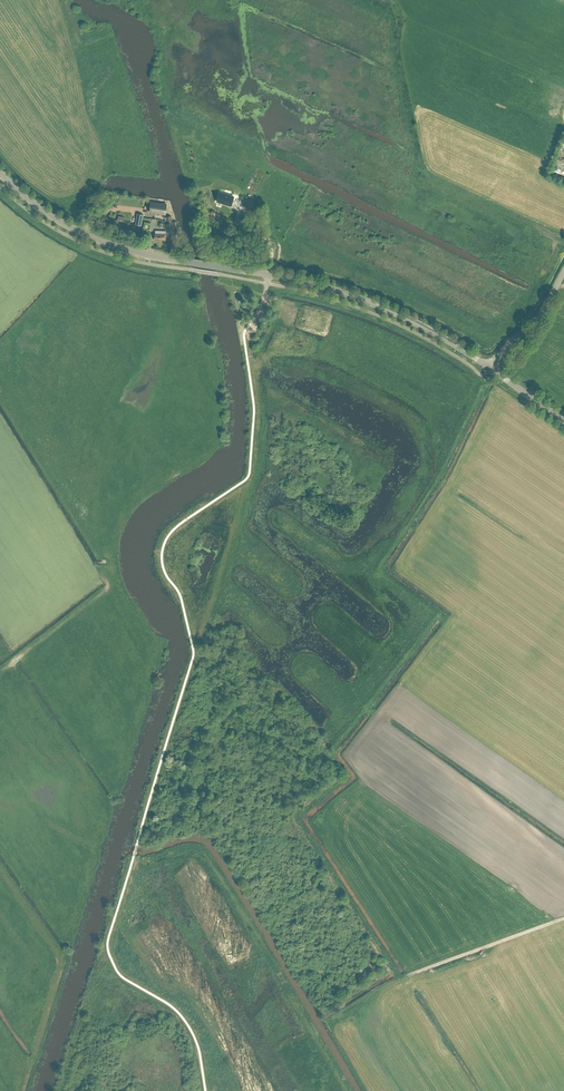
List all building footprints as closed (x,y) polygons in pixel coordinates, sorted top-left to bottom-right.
[(552,74),(563,81),(563,50),(552,74)] [(217,201),(231,206),(234,196),(220,192),(217,201)] [(245,199),(243,205),(253,208),(255,202),(245,199)] [(168,206),(153,205),(152,215),(168,216),(168,206)] [(143,215),(137,213),(135,224),(141,225),(143,215)] [(172,223),(166,224),(169,234),(175,232),(172,223)] [(155,239),(166,240),(166,231),(155,230),(155,239)]
